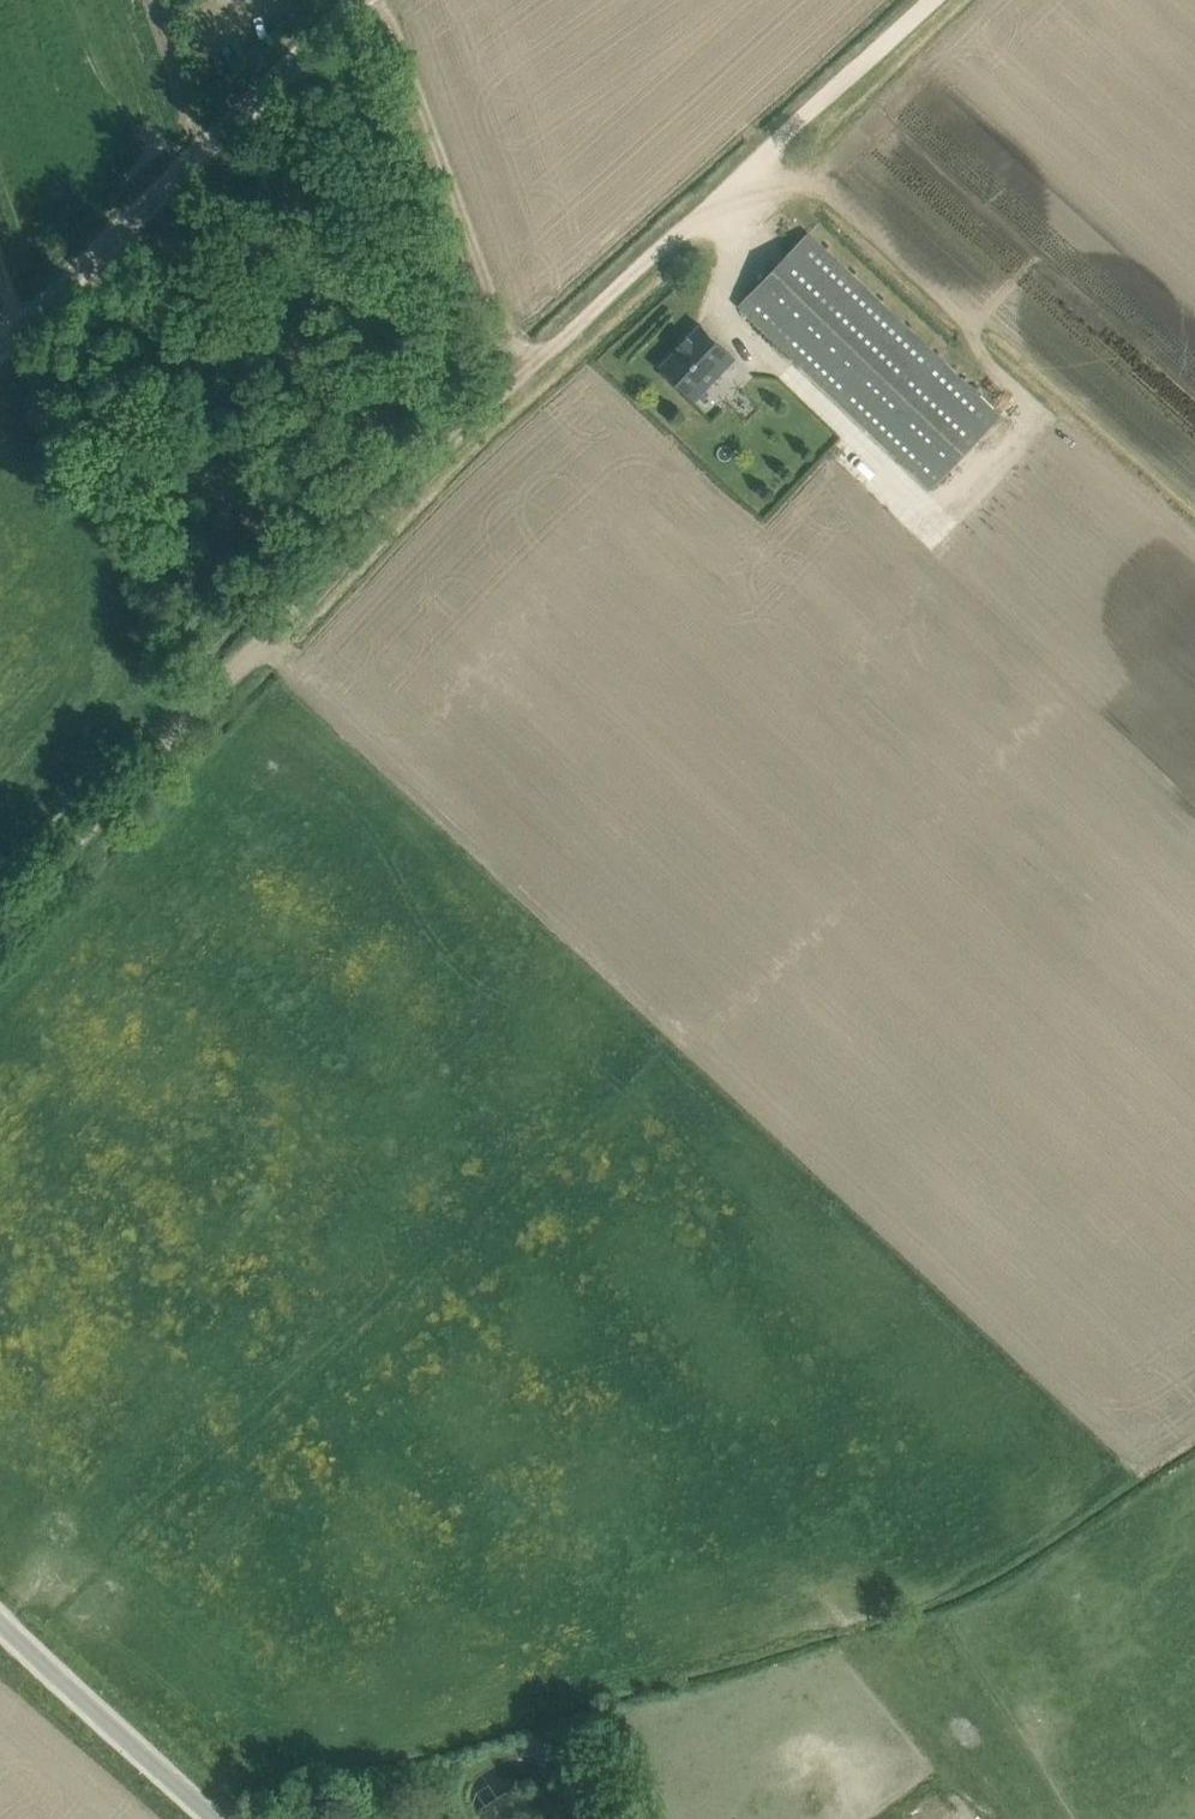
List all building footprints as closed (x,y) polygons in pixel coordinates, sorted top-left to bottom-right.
[(740,305),(932,489),(1002,416),(809,233),(740,305)] [(662,365),(698,399),(736,358),(701,324),(689,337),(688,336),(680,345),(681,346),(662,365)]
